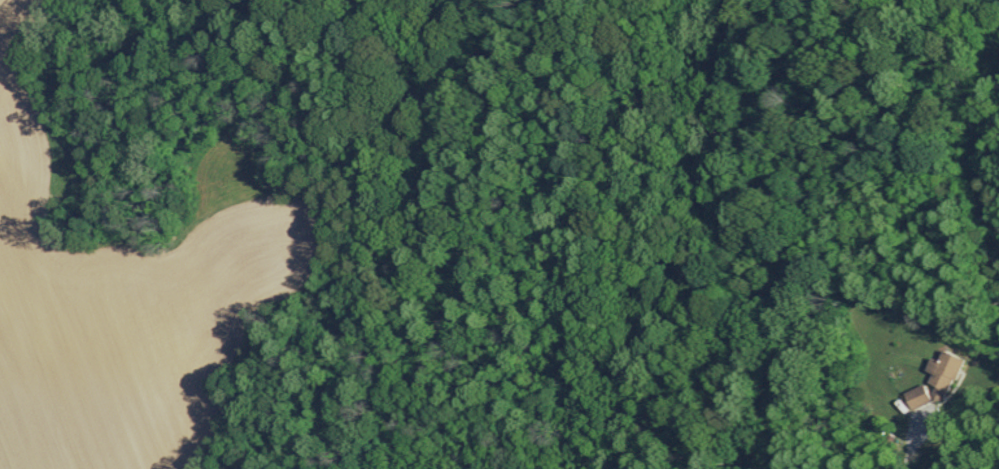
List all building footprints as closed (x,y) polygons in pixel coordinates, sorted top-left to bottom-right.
[(963,359),(943,350),(938,361),(931,358),(925,371),(932,373),(927,384),(936,387),(931,398),(943,404),(963,359)] [(930,402),(924,385),(903,392),(910,410),(930,402)]
